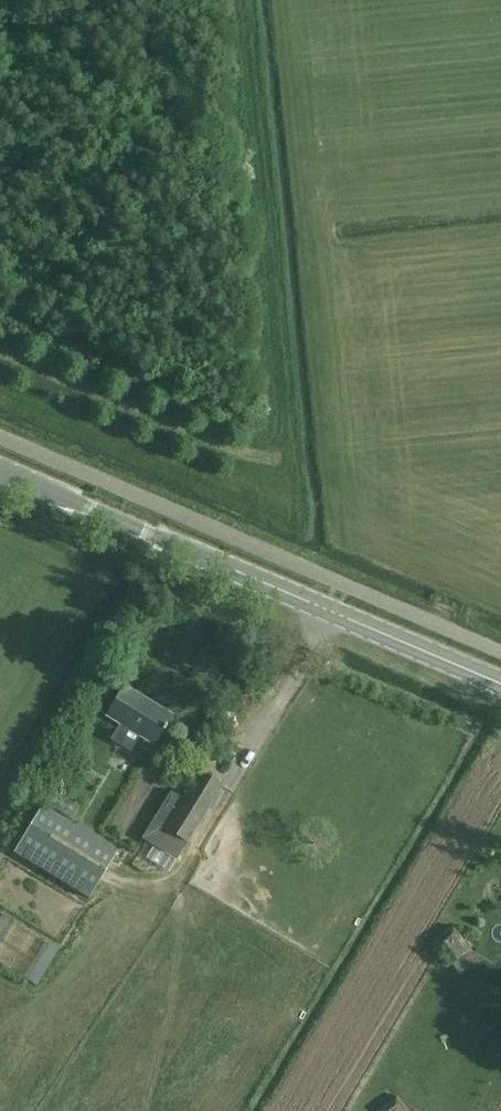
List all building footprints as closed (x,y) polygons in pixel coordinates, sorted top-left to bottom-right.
[(124,687),(112,706),(106,716),(120,724),(111,740),(130,752),(140,736),(153,744),(171,715),(124,687)] [(171,791),(153,821),(163,827),(159,834),(154,831),(148,841),(153,845),(152,847),(176,861),(188,842),(222,786),(200,772),(183,799),(171,791)] [(67,805),(63,813),(75,820),(79,812),(67,805)] [(41,806),(13,853),(91,899),(118,852),(41,806)] [(476,963),(468,952),(451,928),(432,941),(449,966),(451,965),(459,976),(476,963)] [(483,949),(499,959),(500,955),(500,942),(491,936),(483,949)] [(380,1108),(376,1110),(425,1110),(408,1088),(396,1097),(380,1108)]
